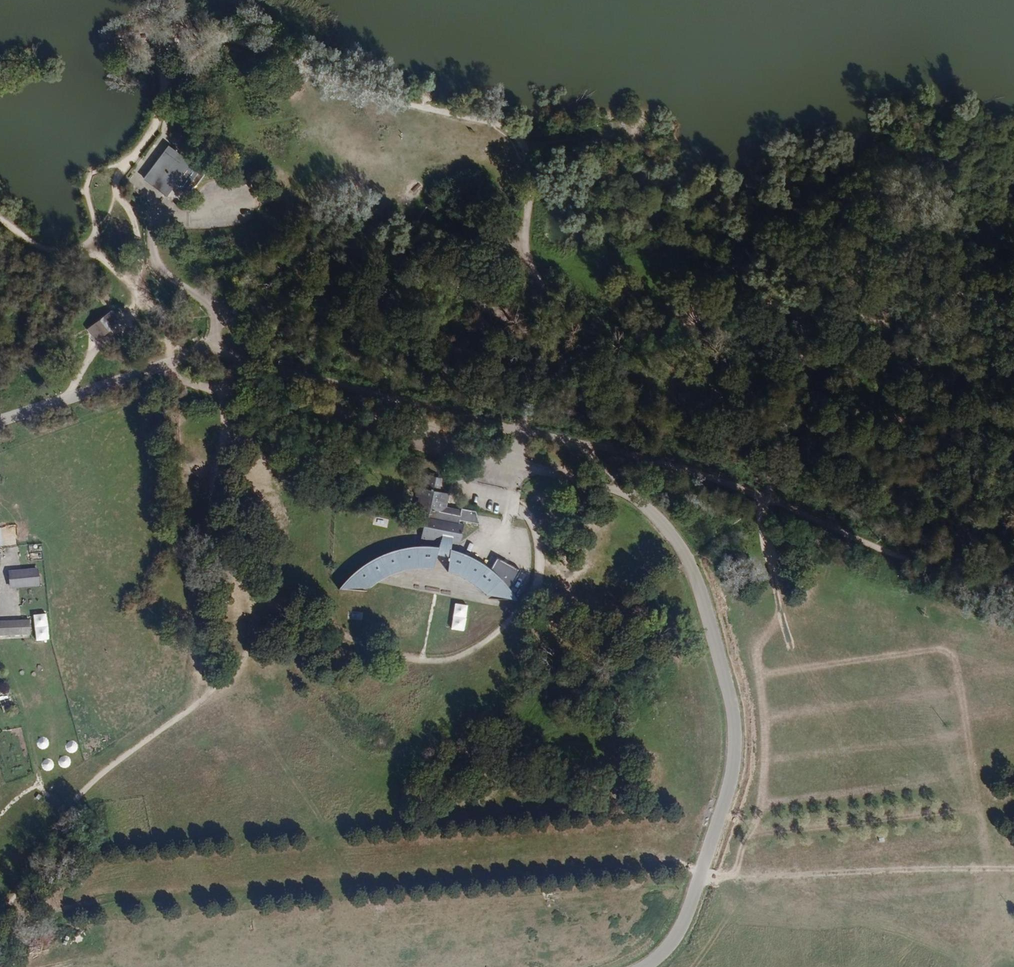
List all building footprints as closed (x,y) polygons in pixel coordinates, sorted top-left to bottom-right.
[(197,173),(200,169),(177,155),(150,189),(175,208),(183,196),(194,202),(209,181),(197,173)] [(111,308),(87,327),(97,340),(121,321),(111,308)] [(453,549),(453,544),(462,546),(467,521),(482,523),(478,511),(451,506),(453,493),(445,491),(447,478),(430,475),(427,487),(421,487),(419,497),(422,498),(420,511),(429,512),(425,538),(442,542),(442,546),(424,545),(406,547),(391,551),(378,557),(366,564),(354,574),(341,588),(370,591),(379,582),(396,572),(404,569),(418,567),(429,567),(435,568),(440,554),(451,557),(450,569),(461,574),(466,577),(475,582),(482,588),(487,592),(490,595),(519,599),(515,593),(510,587),(505,580),(499,575),(491,568),(485,563),(476,558),(466,553),(453,549)] [(486,564),(493,567),(497,559),(490,555),(486,564)] [(39,586),(38,569),(8,571),(9,588),(39,586)] [(466,630),(468,604),(455,603),(453,630),(466,630)] [(48,614),(35,614),(36,640),(49,639),(48,614)] [(0,621),(0,635),(31,635),(31,620),(0,621)]
